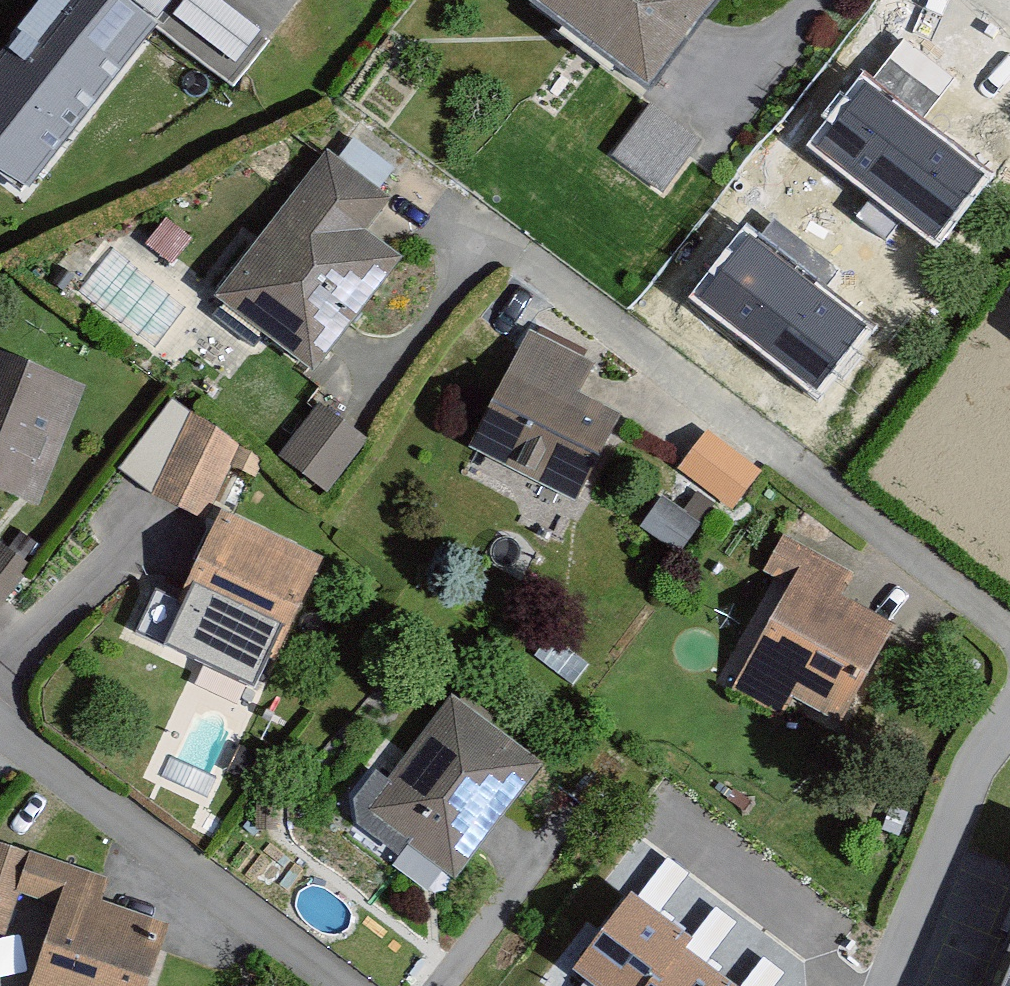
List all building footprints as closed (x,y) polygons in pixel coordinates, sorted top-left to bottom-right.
[(0,53),(0,165),(30,189),(158,28),(161,25),(130,0),(43,0),(0,53)] [(157,17),(170,0),(135,0),(157,17)] [(702,0),(542,0),(581,27),(650,75),(702,0)] [(806,139),(934,243),(988,178),(860,73),(806,139)] [(678,120),(651,101),(612,155),(663,191),(702,137),(678,120)] [(354,137),(339,158),(380,189),(388,178),(395,168),(354,137)] [(259,238),(216,294),(235,310),(292,353),(313,369),(325,353),(350,321),(356,313),(386,274),(399,257),(365,230),(390,197),(380,189),(339,158),(328,149),(323,155),(259,238)] [(152,235),(145,244),(171,263),(176,257),(192,237),(166,217),(152,235)] [(865,323),(739,226),(687,294),(813,391),(865,323)] [(593,364),(531,331),(519,354),(490,408),(471,445),(505,463),(538,480),(575,499),(594,463),(619,414),(578,392),(593,364)] [(86,387),(0,352),(0,489),(19,496),(24,498),(29,500),(38,504),(86,387)] [(174,398),(120,468),(135,480),(154,494),(193,414),(174,398)] [(346,422),(320,402),(314,409),(280,452),(328,489),(367,439),(366,438),(346,422)] [(241,445),(193,414),(154,494),(177,505),(205,518),(241,445)] [(708,430),(679,469),(732,509),(761,470),(708,430)] [(699,522),(661,497),(641,526),(680,552),(699,522)] [(324,556),(223,507),(177,602),(156,592),(138,630),(252,685),(266,654),(275,658),(324,556)] [(894,624),(843,596),(856,572),(783,532),(762,571),(790,586),(735,687),(736,688),(781,712),(782,713),(792,695),(840,722),(894,624)] [(0,542),(0,543),(0,607),(25,574),(31,565),(29,563),(8,548),(0,542)] [(455,880),(544,764),(491,724),(461,700),(452,694),(406,754),(387,779),(365,808),(409,842),(407,844),(455,880)] [(365,808),(387,779),(375,769),(353,798),(356,823),(398,856),(407,844),(409,842),(365,808)] [(30,851),(26,850),(9,844),(0,842),(0,933),(6,935),(21,891),(17,890),(30,851)] [(30,851),(17,890),(21,891),(57,903),(29,985),(148,985),(168,924),(97,901),(105,876),(100,875),(30,851)] [(668,858),(640,896),(660,911),(689,873),(668,858)] [(694,936),(660,911),(640,896),(631,890),(573,968),(596,985),(645,985),(653,975),(661,981),(686,947),(694,936)] [(694,936),(686,947),(706,962),(736,922),(716,907),(694,936)] [(987,985),(1009,985),(1009,929),(987,985)] [(706,962),(686,947),(661,981),(653,975),(645,985),(738,985),(706,962)] [(784,973),(763,958),(742,985),(775,985),(784,973)]
